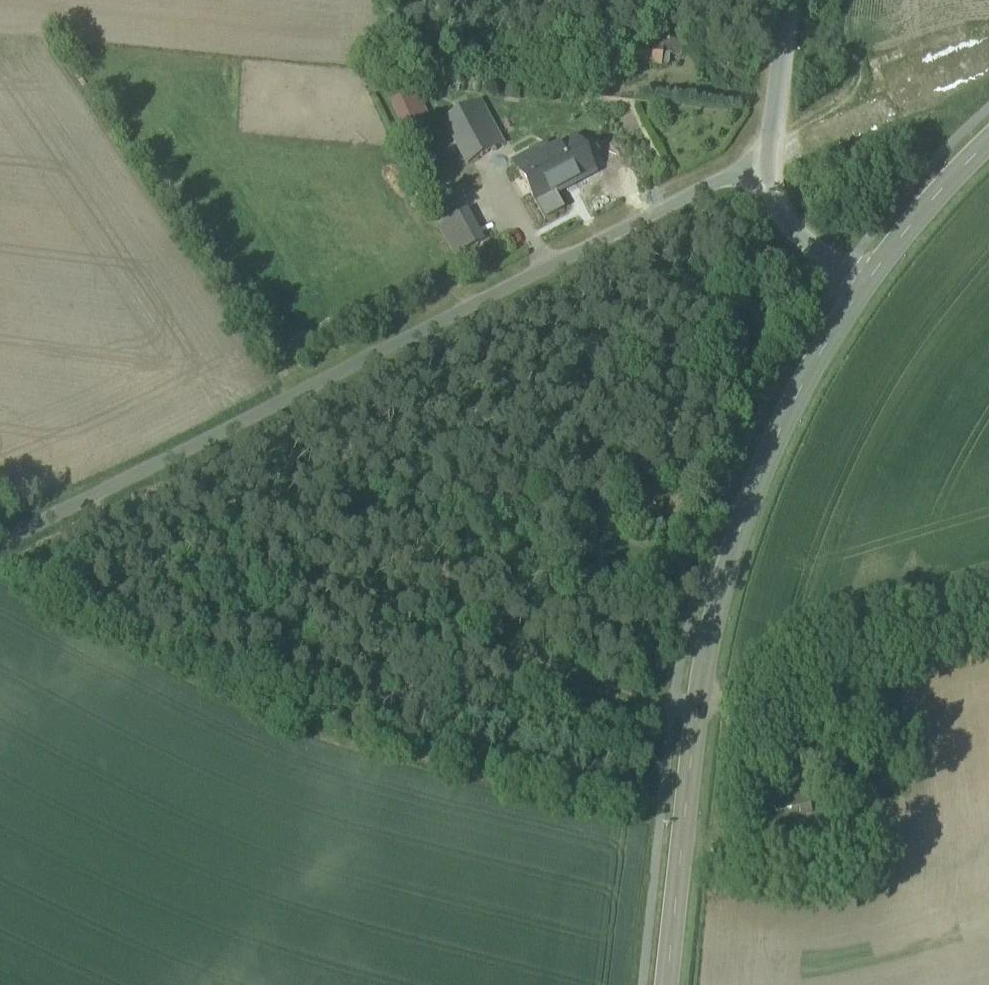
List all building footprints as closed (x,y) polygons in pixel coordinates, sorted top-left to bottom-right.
[(663,43),(633,40),(630,65),(660,68),(663,43)] [(486,106),(448,127),(470,168),(508,147),(486,106)] [(546,141),(510,162),(544,221),(567,208),(560,195),(594,175),(577,146),(556,158),(546,141)] [(467,212),(439,228),(457,259),(483,243),(467,212)] [(774,815),(808,807),(802,780),(784,784),(786,793),(770,797),(774,815)]
